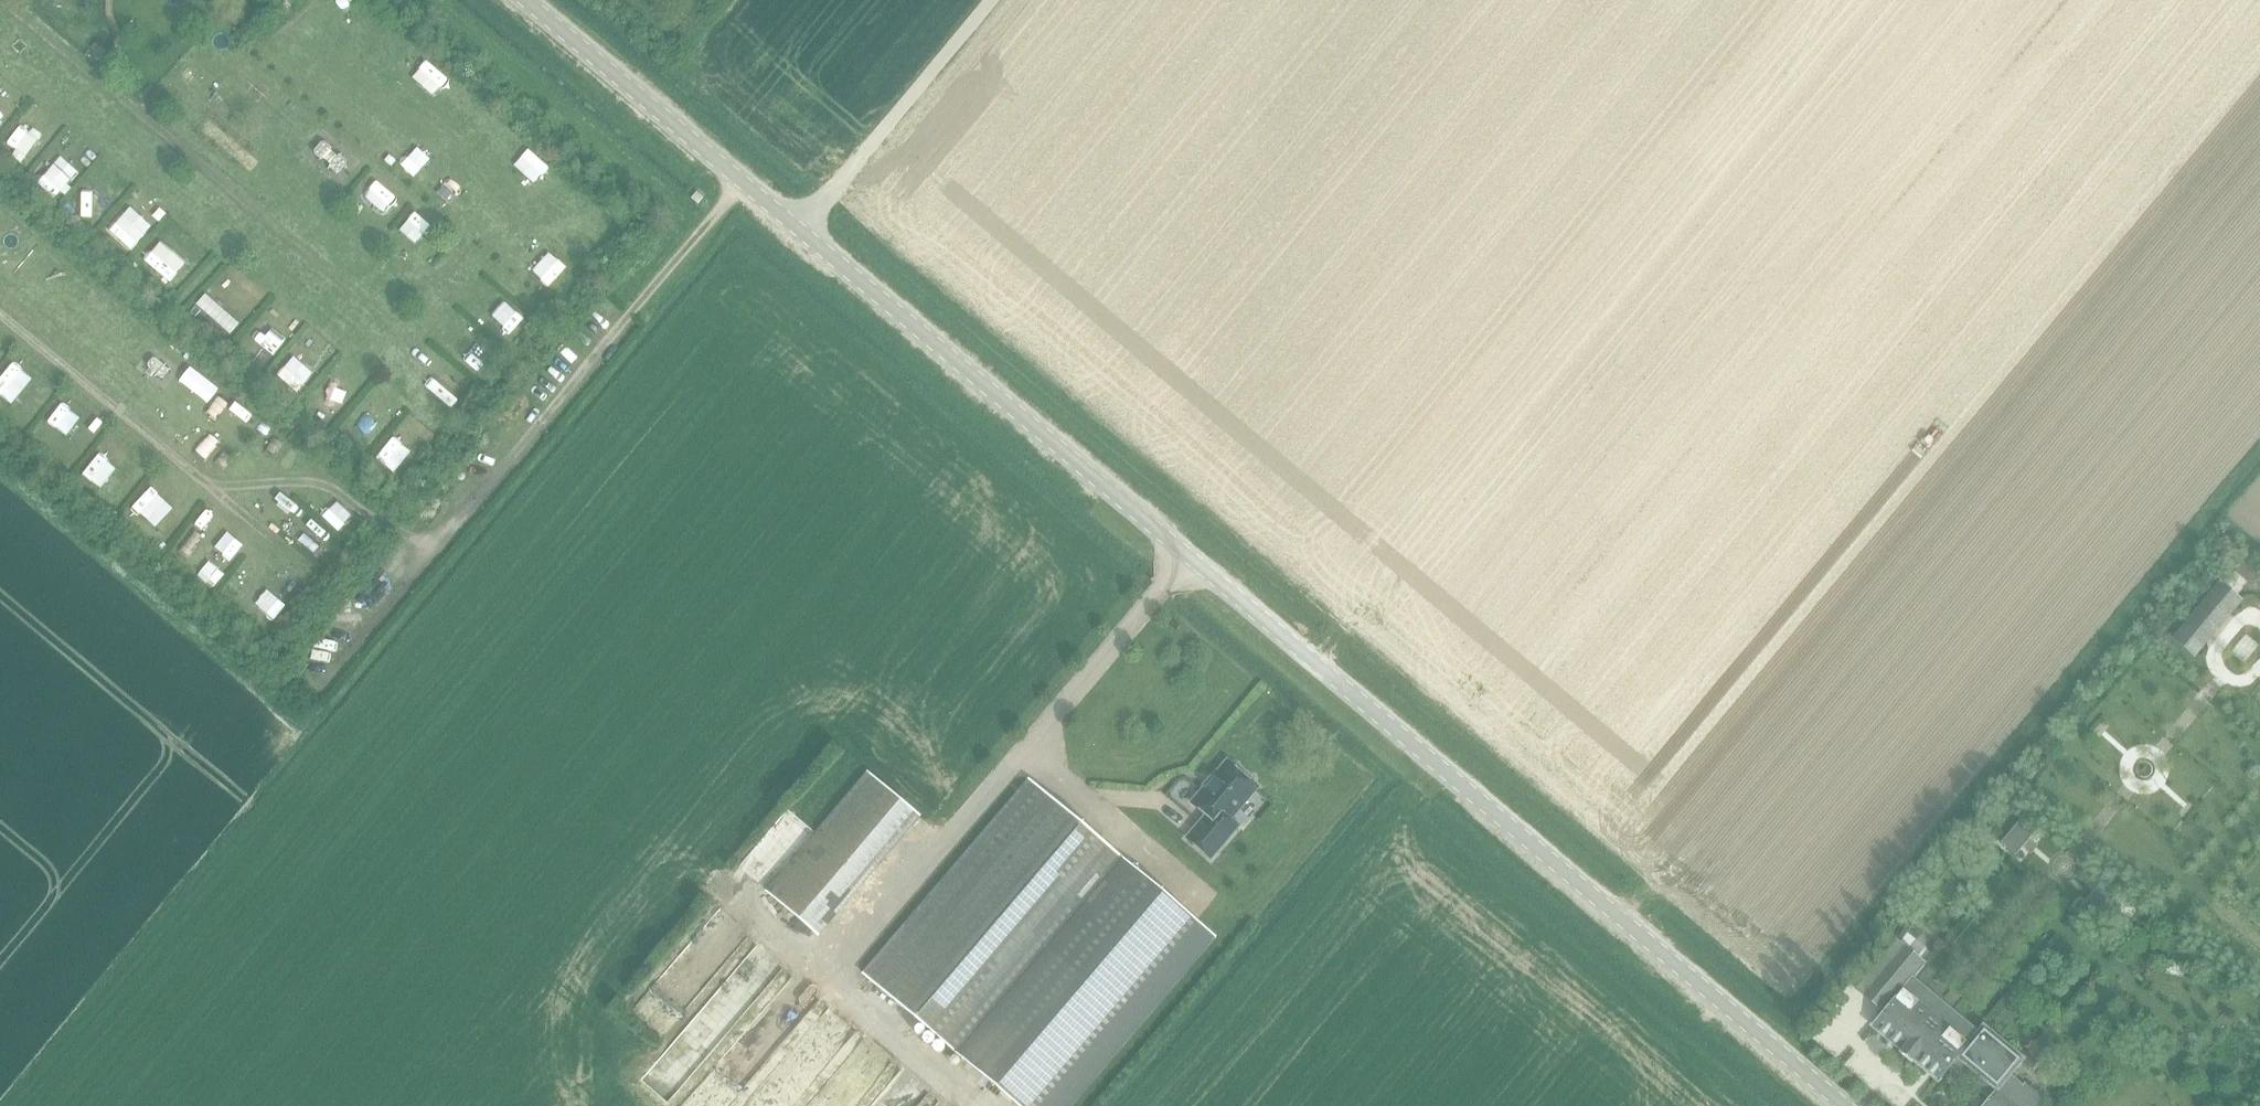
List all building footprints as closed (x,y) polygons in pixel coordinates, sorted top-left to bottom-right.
[(331,149),(324,143),(320,143),(313,151),(314,155),(321,161),(323,159),(330,165),(328,167),(335,173),(338,173),(346,164),(346,161),(339,155),(337,157),(329,151),(331,149)] [(537,167),(556,185),(579,161),(560,143),(537,167)] [(62,158),(81,173),(89,162),(70,147),(62,158)] [(401,187),(413,168),(394,156),(382,174),(401,187)] [(132,215),(150,227),(171,195),(153,183),(132,215)] [(176,220),(162,243),(190,260),(204,236),(176,220)] [(230,274),(220,293),(246,306),(256,287),(230,274)] [(279,341),(298,318),(283,306),(264,329),(279,341)] [(174,334),(165,343),(179,358),(188,349),(174,334)] [(312,336),(300,354),(319,367),(331,349),(312,336)] [(167,370),(155,359),(152,360),(147,365),(147,368),(159,378),(162,378),(167,373),(167,370)] [(33,394),(47,376),(32,365),(18,383),(33,394)] [(75,431),(83,413),(64,405),(56,423),(75,431)] [(165,485),(152,503),(174,520),(187,502),(165,485)] [(2218,583),(2203,601),(2224,619),(2239,601),(2218,583)] [(2187,619),(2172,637),(2193,654),(2208,637),(2187,619)] [(1256,787),(1247,779),(1246,775),(1240,769),(1236,769),(1226,761),(1191,802),(1206,815),(1186,838),(1210,858),(1237,826),(1229,819),(1256,787)] [(866,772),(765,891),(815,933),(916,814),(866,772)] [(867,974),(1021,1105),(1090,1105),(1217,947),(1189,919),(1029,783),(867,974)] [(1891,941),(1853,986),(1884,1012),(1902,989),(1916,972),(1921,966),(1891,941)] [(2172,951),(2170,962),(2182,964),(2184,953),(2172,951)] [(686,962),(659,990),(672,1002),(699,973),(686,962)] [(735,969),(656,1061),(677,1078),(755,986),(735,969)] [(1884,1012),(1871,1026),(1936,1081),(1956,1058),(1968,1044),(1902,989),(1884,1012)] [(1956,1058),(1998,1093),(1987,1105),(2040,1105),(2044,1101),(2026,1086),(2013,1075),(2024,1061),(1982,1026),(1982,1027),(1968,1044),(1956,1058)] [(756,1105),(780,1105),(787,1098),(771,1083),(752,1103),(756,1105)]
